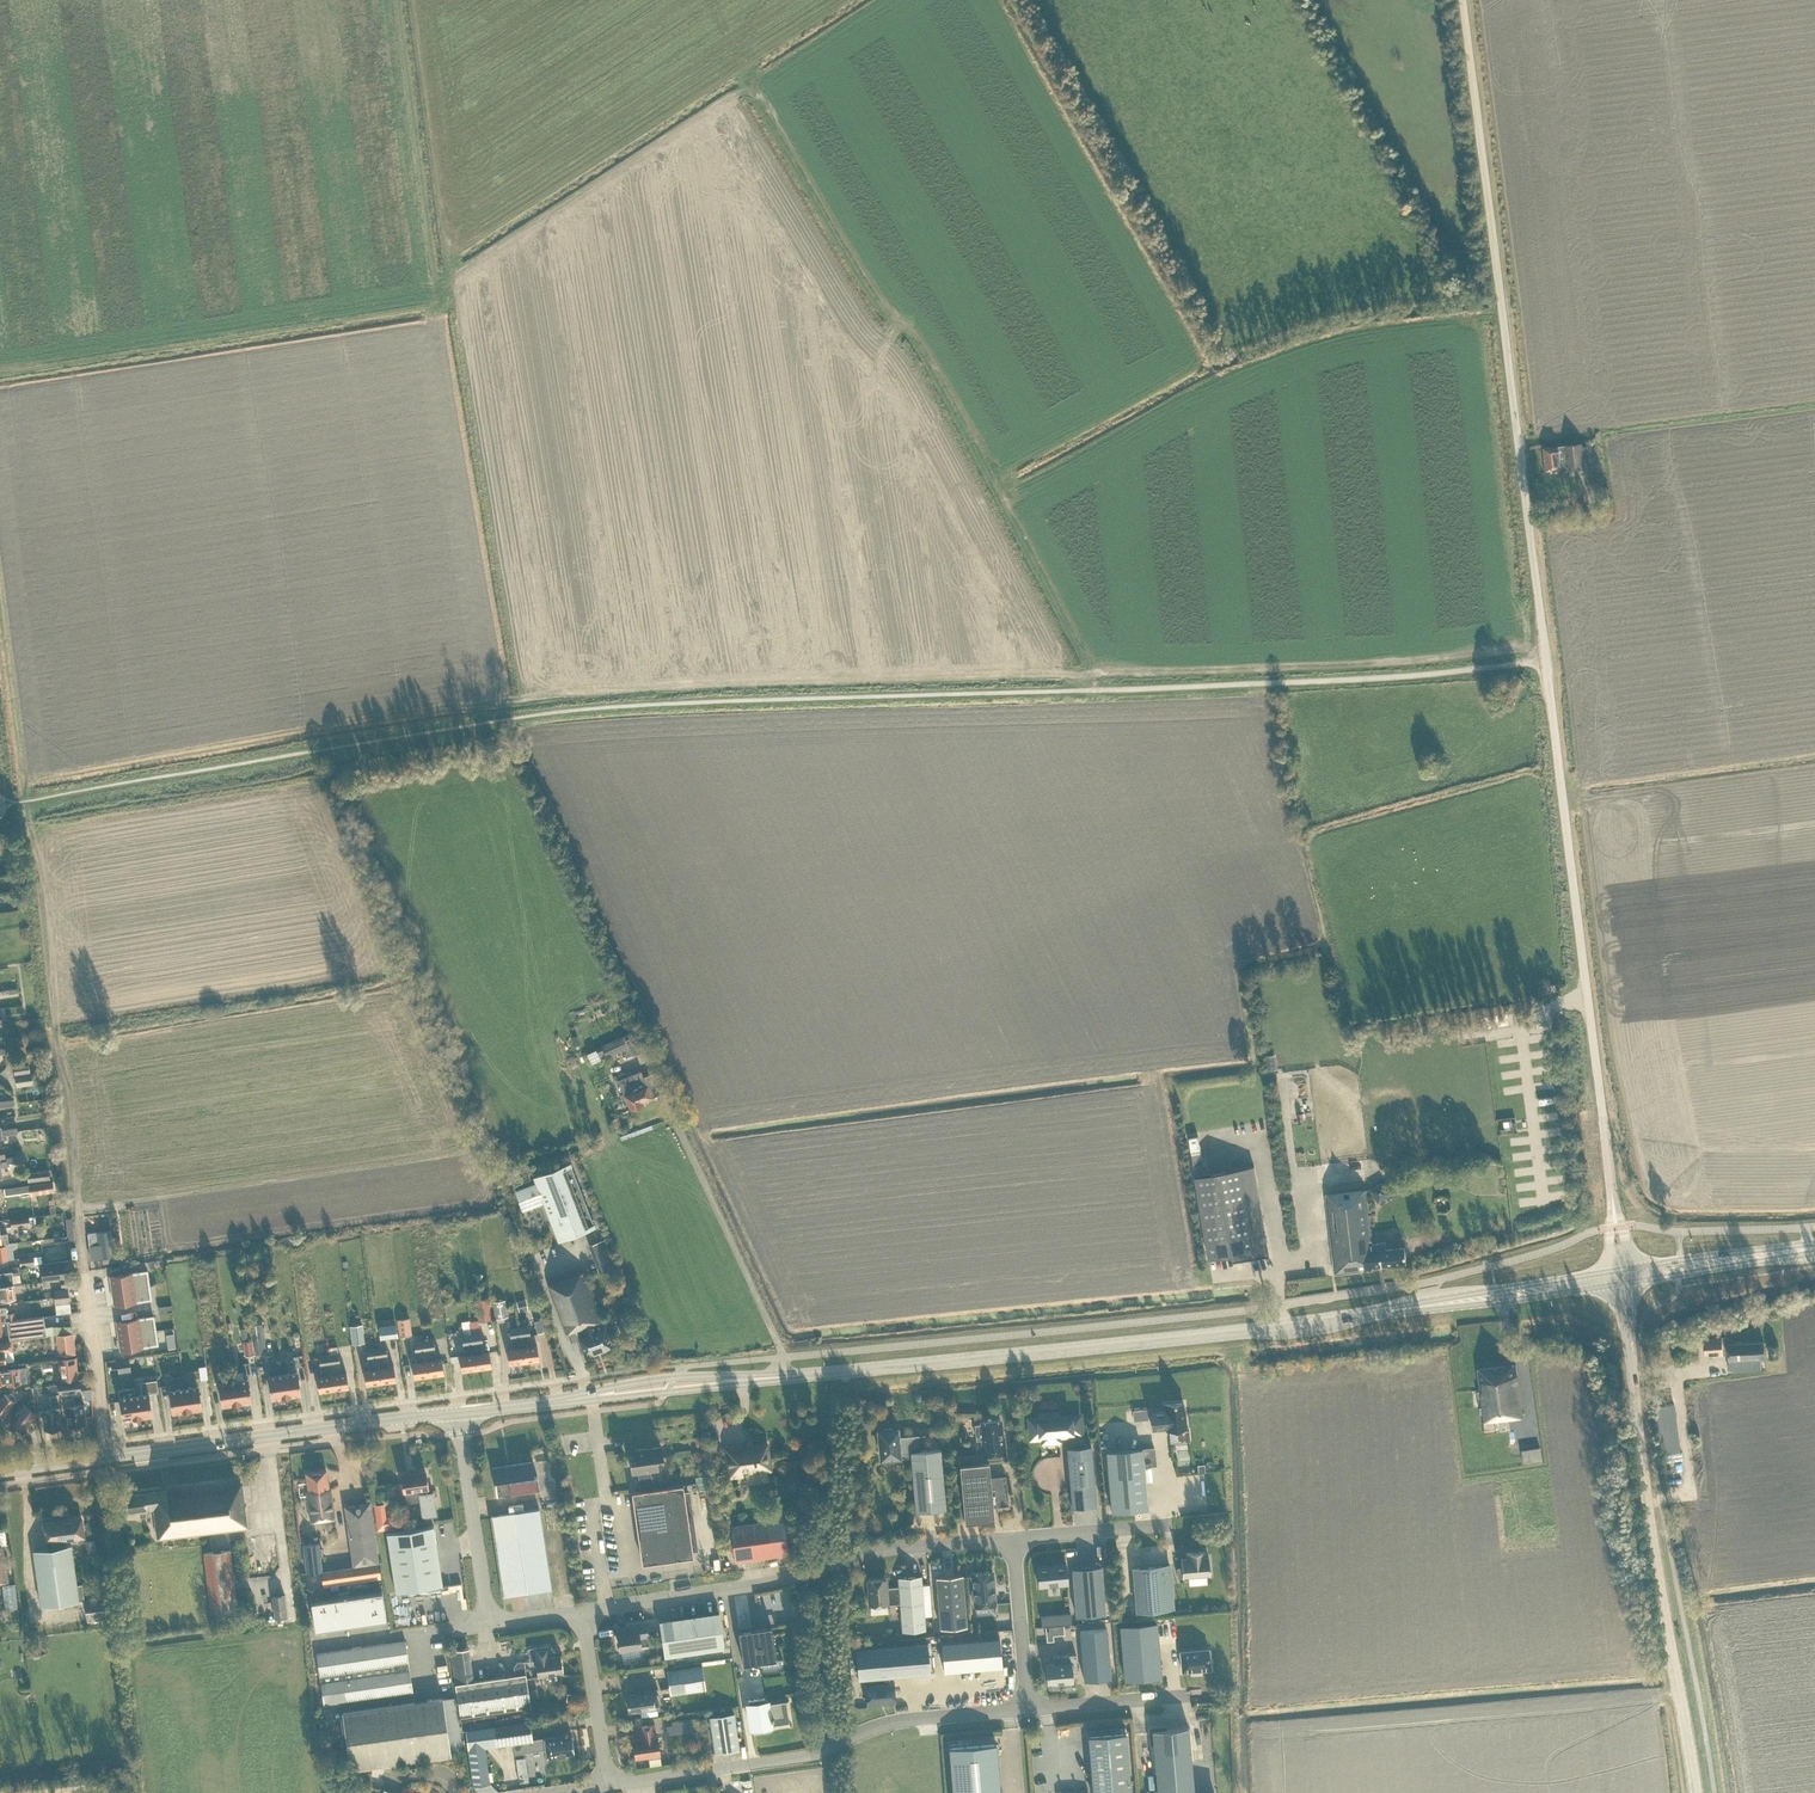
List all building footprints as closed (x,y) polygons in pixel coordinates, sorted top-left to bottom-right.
[(1588,445),(1582,446),(1581,443),(1543,448),(1546,470),(1562,469),(1562,471),(1568,470),(1567,465),(1584,463),(1583,461),(1589,461),(1588,445)] [(1589,504),(1596,504),(1595,489),(1587,490),(1589,504)] [(644,1049),(635,1030),(622,1036),(601,1046),(606,1057),(621,1050),(625,1058),(631,1054),(644,1049)] [(579,1044),(576,1035),(571,1037),(574,1046),(579,1044)] [(30,1072),(29,1064),(13,1066),(15,1074),(30,1072)] [(33,1084),(31,1073),(15,1076),(16,1086),(33,1084)] [(622,1090),(630,1110),(643,1104),(642,1101),(652,1097),(647,1085),(644,1080),(622,1090)] [(1504,1134),(1513,1133),(1510,1106),(1501,1108),(1504,1134)] [(1,1129),(1,1126),(0,1126),(0,1133),(2,1133),(2,1135),(10,1134),(9,1128),(1,1129)] [(6,1161),(7,1163),(14,1162),(13,1157),(13,1156),(6,1157),(5,1153),(0,1154),(0,1162),(6,1161)] [(543,1201),(558,1240),(594,1226),(570,1163),(534,1177),(536,1183),(515,1191),(523,1209),(543,1201)] [(1269,1255),(1266,1240),(1254,1166),(1195,1176),(1209,1259),(1232,1255),(1233,1261),(1242,1260),(1245,1256),(1249,1259),(1269,1255)] [(50,1178),(49,1170),(27,1173),(28,1181),(50,1178)] [(1378,1199),(1391,1191),(1384,1178),(1371,1185),(1378,1199)] [(54,1191),(53,1181),(28,1185),(30,1195),(54,1191)] [(1373,1236),(1368,1193),(1367,1188),(1326,1193),(1332,1241),(1373,1236)] [(30,1224),(29,1216),(10,1219),(11,1227),(30,1224)] [(9,1243),(7,1234),(1,1235),(0,1228),(0,1244),(9,1243)] [(102,1257),(115,1256),(115,1253),(112,1229),(96,1231),(88,1232),(89,1245),(88,1245),(90,1259),(102,1257)] [(1373,1236),(1332,1241),(1335,1273),(1372,1269),(1372,1267),(1409,1263),(1407,1248),(1387,1250),(1386,1241),(1373,1243),(1373,1236)] [(616,1266),(605,1238),(588,1245),(599,1273),(616,1266)] [(8,1259),(14,1258),(12,1247),(18,1247),(17,1242),(6,1244),(6,1245),(0,1245),(0,1260),(8,1259)] [(115,1253),(115,1256),(102,1257),(103,1263),(120,1261),(119,1252),(115,1253)] [(252,1260),(251,1252),(244,1253),(245,1261),(252,1260)] [(42,1263),(41,1255),(19,1258),(20,1266),(35,1265),(42,1263)] [(64,1272),(62,1262),(40,1265),(42,1280),(64,1278),(64,1272)] [(111,1290),(150,1285),(148,1270),(109,1275),(111,1290)] [(13,1284),(12,1272),(0,1273),(1,1276),(0,1276),(0,1286),(13,1284)] [(605,1328),(602,1321),(584,1272),(548,1286),(565,1333),(575,1330),(576,1331),(577,1330),(580,1337),(578,1337),(585,1356),(611,1346),(605,1328)] [(62,1286),(72,1285),(71,1278),(61,1279),(62,1286)] [(15,1299),(13,1284),(0,1286),(0,1300),(15,1299)] [(152,1300),(150,1285),(111,1290),(113,1305),(152,1300)] [(54,1296),(68,1295),(67,1287),(53,1289),(54,1296)] [(68,1295),(54,1296),(55,1304),(69,1303),(68,1295)] [(492,1319),(489,1298),(475,1299),(478,1321),(492,1319)] [(492,1301),(495,1319),(508,1317),(505,1299),(492,1301)] [(525,1299),(516,1301),(518,1311),(528,1309),(525,1299)] [(14,1319),(13,1312),(7,1312),(6,1307),(0,1308),(0,1321),(14,1319)] [(118,1335),(156,1330),(154,1315),(116,1320),(118,1335)] [(9,1340),(11,1339),(11,1340),(54,1334),(53,1325),(45,1327),(44,1316),(14,1319),(0,1321),(0,1335),(2,1335),(2,1334),(8,1333),(9,1340)] [(399,1336),(412,1334),(410,1318),(397,1319),(399,1336)] [(545,1331),(541,1319),(533,1321),(537,1333),(545,1331)] [(365,1342),(362,1323),(349,1325),(352,1344),(365,1342)] [(397,1337),(396,1323),(378,1325),(380,1339),(397,1337)] [(523,1361),(538,1359),(536,1345),(532,1346),(529,1326),(518,1327),(523,1361)] [(508,1363),(523,1361),(518,1327),(508,1329),(511,1349),(506,1349),(508,1363)] [(156,1330),(118,1335),(120,1350),(158,1345),(156,1330)] [(255,1354),(263,1353),(260,1330),(252,1331),(255,1354)] [(72,1333),(58,1335),(60,1355),(74,1353),(72,1333)] [(481,1333),(480,1333),(471,1334),(476,1368),(491,1366),(489,1352),(484,1352),(481,1333)] [(476,1368),(471,1334),(462,1336),(461,1336),(464,1355),(459,1356),(460,1361),(461,1371),(476,1368)] [(1761,1358),(1766,1357),(1765,1341),(1729,1343),(1728,1335),(1715,1336),(1715,1338),(1706,1339),(1707,1353),(1716,1352),(1716,1354),(1729,1353),(1730,1371),(1762,1369),(1761,1358)] [(11,1340),(11,1339),(9,1340),(5,1340),(6,1342),(0,1343),(0,1364),(6,1363),(4,1350),(12,1349),(11,1340)] [(429,1375),(443,1373),(441,1359),(436,1359),(434,1339),(424,1341),(429,1375)] [(243,1341),(245,1356),(254,1354),(252,1340),(243,1341)] [(414,1378),(429,1375),(424,1341),(414,1343),(417,1362),(412,1363),(414,1378)] [(1768,1346),(1768,1357),(1779,1357),(1778,1345),(1768,1346)] [(381,1382),(395,1380),(393,1366),(388,1366),(386,1347),(376,1348),(381,1382)] [(366,1385),(381,1382),(376,1348),(367,1350),(369,1369),(364,1370),(366,1385)] [(333,1389),(347,1387),(345,1373),(340,1373),(338,1354),(328,1355),(333,1389)] [(293,1367),(300,1366),(298,1355),(291,1356),(293,1367)] [(318,1391),(333,1389),(328,1355),(318,1356),(321,1376),(316,1377),(318,1391)] [(75,1357),(58,1359),(60,1380),(76,1378),(75,1357)] [(118,1369),(130,1367),(129,1358),(117,1360),(118,1369)] [(265,1371),(271,1370),(270,1360),(263,1360),(265,1371)] [(243,1374),(250,1373),(248,1363),(242,1364),(243,1374)] [(1483,1424),(1523,1418),(1516,1364),(1478,1369),(1481,1391),(1479,1391),(1483,1424)] [(215,1378),(222,1377),(220,1366),(213,1367),(215,1378)] [(5,1383),(6,1385),(22,1383),(20,1367),(0,1369),(0,1384),(5,1383)] [(194,1381),(201,1380),(199,1369),(192,1370),(194,1381)] [(283,1373),(286,1396),(301,1394),(298,1371),(283,1373)] [(165,1385),(172,1384),(171,1373),(164,1374),(165,1385)] [(286,1396),(283,1373),(268,1375),(271,1398),(286,1396)] [(233,1380),(236,1404),(251,1401),(248,1377),(233,1380)] [(80,1379),(58,1382),(59,1391),(59,1393),(81,1390),(80,1379)] [(236,1404),(233,1380),(218,1382),(222,1406),(236,1404)] [(149,1393),(151,1393),(150,1381),(141,1382),(142,1393),(149,1392),(149,1393)] [(57,1383),(48,1384),(49,1392),(58,1390),(57,1383)] [(184,1387),(187,1410),(201,1408),(198,1385),(184,1387)] [(27,1392),(30,1392),(30,1393),(36,1392),(35,1386),(20,1387),(17,1392),(15,1390),(11,1394),(10,1393),(7,1396),(4,1394),(0,1399),(0,1411),(5,1414),(15,1402),(13,1401),(16,1397),(21,1402),(28,1393),(27,1392)] [(187,1410),(184,1387),(169,1389),(172,1412),(187,1410)] [(123,1420),(137,1418),(134,1394),(133,1388),(119,1390),(119,1396),(123,1420)] [(134,1394),(137,1418),(152,1416),(149,1393),(149,1392),(142,1393),(134,1394)] [(45,1430),(61,1428),(59,1415),(60,1415),(58,1394),(49,1395),(51,1411),(43,1412),(45,1430)] [(35,1406),(32,1403),(34,1400),(32,1398),(25,1406),(23,1404),(11,1419),(24,1429),(36,1414),(35,1406)] [(68,1427),(85,1425),(82,1404),(73,1405),(73,1398),(65,1399),(68,1427)] [(1683,1446),(1676,1399),(1657,1401),(1664,1449),(1683,1446)] [(1186,1428),(1183,1402),(1164,1404),(1165,1410),(1150,1411),(1152,1429),(1166,1428),(1166,1430),(1186,1428)] [(1147,1409),(1134,1410),(1134,1420),(1148,1419),(1147,1409)] [(1032,1438),(1038,1437),(1042,1437),(1043,1441),(1059,1440),(1058,1435),(1068,1435),(1069,1447),(1066,1447),(1071,1507),(1096,1505),(1091,1445),(1077,1446),(1076,1434),(1079,1434),(1078,1415),(1057,1417),(1057,1412),(1055,1413),(1055,1412),(1054,1412),(1054,1413),(1043,1414),(1043,1413),(1041,1413),(1041,1414),(1040,1414),(1041,1418),(1036,1419),(1031,1419),(1032,1438)] [(983,1455),(1005,1453),(1003,1436),(1001,1436),(999,1420),(981,1421),(982,1424),(975,1424),(976,1439),(981,1439),(983,1455)] [(876,1431),(877,1440),(879,1460),(901,1458),(901,1457),(910,1456),(910,1461),(914,1511),(915,1511),(946,1509),(941,1448),(920,1450),(919,1450),(918,1435),(897,1436),(896,1429),(892,1429),(891,1428),(882,1429),(882,1430),(876,1431)] [(747,1468),(747,1471),(769,1468),(765,1444),(753,1446),(753,1447),(748,1448),(747,1444),(726,1447),(729,1476),(743,1474),(742,1469),(747,1468)] [(692,1551),(683,1490),(683,1485),(668,1487),(653,1489),(650,1470),(658,1469),(656,1458),(662,1457),(660,1446),(659,1447),(636,1450),(637,1461),(630,1462),(632,1473),(638,1472),(640,1491),(634,1492),(644,1564),(693,1557),(692,1551)] [(1154,1448),(1106,1452),(1111,1511),(1147,1508),(1143,1465),(1155,1464),(1154,1448)] [(700,1463),(706,1462),(704,1450),(693,1452),(694,1458),(700,1463)] [(534,1475),(532,1461),(493,1467),(497,1495),(539,1489),(537,1475),(534,1475)] [(959,1464),(964,1522),(993,1520),(992,1506),(1006,1504),(1004,1475),(990,1476),(988,1462),(959,1464)] [(310,1522),(335,1518),(331,1488),(328,1488),(326,1470),(306,1472),(309,1491),(306,1491),(310,1522)] [(425,1471),(401,1475),(404,1493),(405,1493),(418,1492),(419,1501),(422,1517),(437,1515),(434,1491),(427,1492),(427,1489),(428,1489),(425,1471)] [(166,1488),(125,1495),(127,1512),(153,1508),(157,1540),(247,1528),(240,1479),(166,1488)] [(1218,1508),(1216,1493),(1207,1494),(1208,1509),(1218,1508)] [(369,1502),(345,1506),(353,1566),(320,1570),(323,1589),(381,1581),(369,1502)] [(551,1589),(539,1511),(539,1508),(524,1511),(523,1504),(509,1506),(510,1513),(492,1516),(503,1588),(504,1596),(551,1589)] [(46,1549),(33,1551),(42,1606),(85,1600),(82,1583),(77,1584),(71,1545),(69,1546),(67,1539),(84,1536),(81,1517),(42,1523),(46,1549)] [(735,1560),(788,1553),(783,1519),(730,1526),(735,1560)] [(395,1592),(443,1585),(434,1526),(386,1533),(395,1592)] [(320,1570),(318,1543),(303,1544),(306,1572),(320,1570)] [(211,1612),(237,1609),(230,1549),(204,1552),(211,1612)] [(1181,1557),(1182,1577),(1209,1575),(1208,1556),(1205,1556),(1205,1551),(1185,1552),(1185,1557),(1181,1557)] [(1037,1566),(1039,1587),(1067,1584),(1065,1563),(1037,1566)] [(1135,1612),(1174,1609),(1171,1563),(1132,1566),(1135,1612)] [(1105,1614),(1101,1566),(1072,1568),(1076,1616),(1105,1614)] [(973,1606),(997,1605),(994,1569),(970,1571),(973,1606)] [(939,1628),(967,1626),(963,1574),(935,1576),(939,1628)] [(901,1631),(926,1630),(922,1575),(897,1577),(898,1586),(888,1587),(887,1578),(866,1579),(868,1605),(899,1603),(901,1631)] [(17,1608),(15,1582),(2,1583),(5,1609),(17,1608)] [(791,1598),(799,1597),(797,1590),(790,1591),(791,1598)] [(315,1630),(386,1619),(382,1591),(311,1602),(315,1630)] [(287,1616),(284,1593),(271,1595),(274,1618),(287,1616)] [(85,1599),(85,1600),(88,1621),(107,1618),(104,1597),(85,1599)] [(664,1656),(724,1648),(719,1612),(659,1621),(664,1656)] [(641,1645),(639,1637),(648,1636),(646,1623),(616,1627),(619,1649),(620,1648),(639,1646),(641,1645)] [(1156,1624),(1120,1627),(1124,1680),(1161,1676),(1156,1624)] [(777,1625),(755,1628),(738,1630),(743,1664),(782,1658),(782,1657),(776,1658),(771,1626),(777,1625)] [(1057,1626),(1045,1627),(1046,1636),(1053,1635),(1058,1635),(1057,1626)] [(1083,1681),(1111,1678),(1107,1627),(1079,1630),(1083,1681)] [(999,1637),(941,1642),(944,1671),(1001,1666),(999,1637)] [(405,1641),(316,1654),(323,1703),(412,1690),(405,1641)] [(927,1642),(855,1649),(858,1679),(864,1678),(864,1682),(893,1680),(893,1676),(930,1673),(927,1642)] [(548,1646),(528,1648),(530,1660),(535,1659),(538,1676),(538,1677),(543,1676),(544,1681),(548,1684),(557,1683),(561,1678),(560,1673),(563,1673),(560,1655),(550,1657),(548,1646)] [(1179,1652),(1181,1672),(1209,1669),(1207,1649),(1179,1652)] [(1072,1672),(1077,1672),(1076,1654),(1053,1655),(1054,1662),(1044,1663),(1046,1685),(1059,1684),(1059,1686),(1071,1685),(1070,1683),(1073,1683),(1072,1672)] [(460,1717),(530,1706),(524,1660),(517,1661),(514,1666),(515,1675),(455,1684),(460,1717)] [(666,1670),(670,1693),(705,1688),(702,1665),(666,1670)] [(895,1703),(893,1680),(864,1682),(866,1706),(895,1703)] [(626,1694),(628,1711),(639,1709),(639,1711),(658,1708),(656,1689),(637,1692),(637,1693),(626,1694)] [(342,1712),(350,1769),(451,1755),(450,1753),(463,1751),(455,1697),(442,1698),(442,1697),(342,1712)] [(748,1701),(744,1702),(748,1730),(752,1730),(753,1732),(769,1730),(769,1727),(773,1727),(773,1725),(772,1719),(784,1717),(782,1702),(786,1701),(787,1701),(787,1700),(770,1702),(769,1700),(769,1698),(767,1699),(764,1699),(764,1697),(748,1699),(748,1701)] [(733,1712),(709,1716),(715,1752),(739,1748),(733,1712)] [(475,1728),(465,1729),(473,1784),(489,1782),(484,1746),(513,1742),(515,1753),(545,1748),(547,1758),(566,1756),(566,1754),(574,1752),(572,1736),(563,1737),(563,1735),(532,1740),(529,1721),(526,1721),(526,1715),(495,1719),(496,1725),(493,1725),(475,1728)] [(635,1758),(648,1756),(649,1766),(661,1764),(657,1736),(656,1736),(654,1724),(639,1726),(641,1738),(633,1740),(635,1758)] [(666,1726),(668,1734),(675,1733),(674,1725),(666,1726)] [(1166,1728),(1165,1725),(1148,1727),(1149,1744),(1152,1744),(1157,1792),(1188,1790),(1188,1792),(1193,1792),(1193,1789),(1194,1789),(1188,1727),(1166,1728)] [(1126,1732),(1087,1735),(1092,1792),(1131,1792),(1126,1732)] [(996,1743),(948,1747),(952,1792),(1000,1792),(996,1743)] [(529,1780),(525,1757),(516,1758),(520,1782),(529,1780)]
